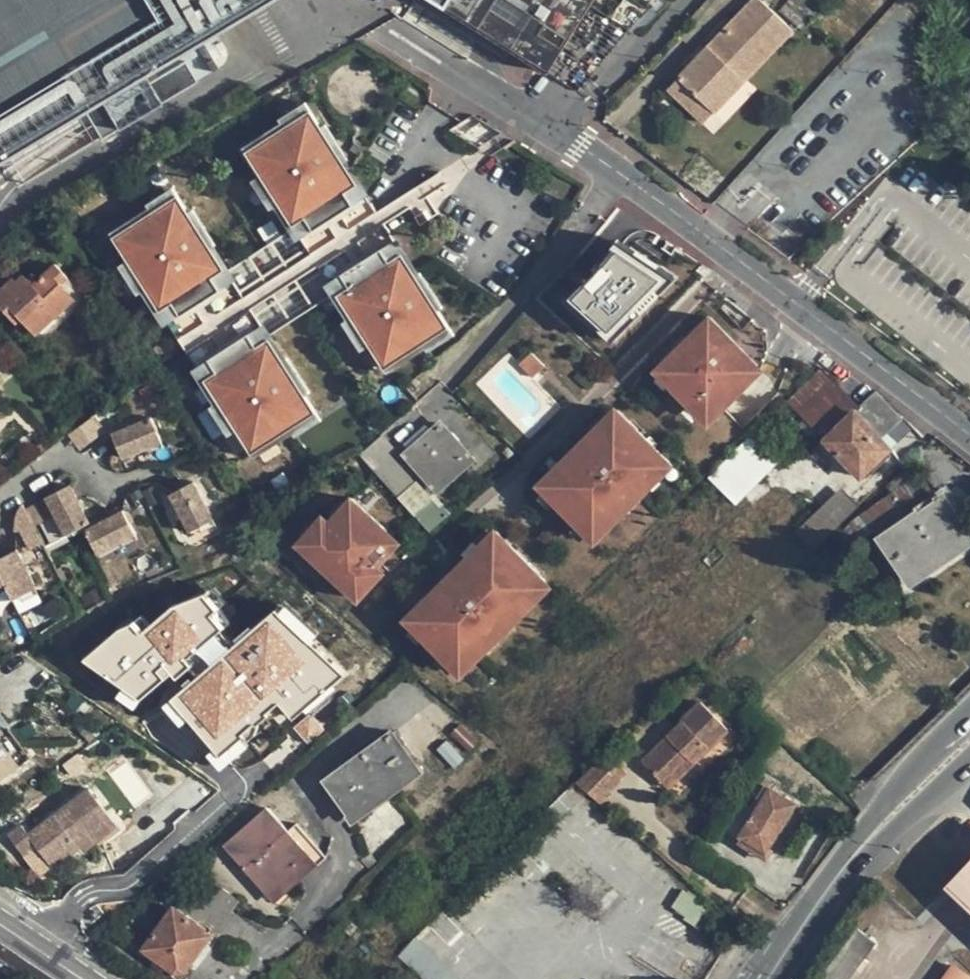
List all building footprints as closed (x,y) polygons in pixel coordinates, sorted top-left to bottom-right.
[(83,109),(92,125),(101,139),(119,128),(108,109),(149,85),(160,103),(197,81),(185,61),(149,82),(144,73),(266,0),(0,0),(0,159),(83,109)] [(544,72),(589,0),(429,0),(544,72)] [(715,116),(776,52),(793,33),(760,0),(756,0),(716,42),(723,49),(713,60),(706,53),(679,81),(715,116)] [(802,30),(826,4),(823,0),(800,0),(786,15),(802,30)] [(716,42),(706,53),(713,60),(723,49),(716,42)] [(706,126),(715,116),(679,81),(669,91),(706,126)] [(309,108),(245,152),(281,203),(344,159),(309,108)] [(421,269),(344,159),(281,203),(297,226),(231,272),(215,249),(152,293),(229,403),(292,359),(276,336),(342,290),(358,313),(421,269)] [(179,198),(116,242),(152,293),(215,249),(179,198)] [(577,301),(614,332),(662,279),(618,250),(577,301)] [(70,279),(55,264),(40,278),(34,284),(29,278),(25,274),(17,281),(13,278),(0,290),(0,307),(16,325),(21,320),(37,336),(78,297),(65,285),(70,279)] [(421,269),(358,313),(394,364),(457,320),(421,269)] [(35,274),(29,278),(34,284),(40,278),(35,274)] [(83,293),(70,279),(65,285),(78,297),(83,293)] [(742,348),(744,346),(711,312),(696,327),(701,332),(691,341),(687,337),(659,364),(672,378),(671,379),(691,399),(695,394),(714,414),(761,367),(742,348)] [(545,364),(532,351),(523,359),(536,373),(545,364)] [(292,359),(229,403),(264,454),(328,410),(292,359)] [(814,430),(820,436),(855,402),(821,369),(787,401),(803,418),(814,430)] [(859,406),(857,408),(883,437),(903,418),(875,391),(859,406)] [(133,402),(137,409),(151,398),(147,392),(133,402)] [(859,406),(855,402),(820,436),(824,440),(857,408),(859,406)] [(667,468),(660,461),(668,452),(620,404),(616,409),(605,420),(604,418),(563,458),(565,460),(544,481),(548,486),(559,496),(581,518),(591,528),(595,532),(617,510),(628,500),(631,503),(667,468)] [(605,420),(616,409),(610,404),(590,424),(594,428),(604,418),(605,420)] [(861,478),(893,447),(883,437),(857,408),(824,440),(856,472),(861,478)] [(152,417),(112,432),(113,436),(122,459),(162,443),(152,417)] [(808,435),(814,430),(803,418),(797,425),(808,435)] [(99,430),(91,419),(70,434),(79,445),(99,430)] [(405,455),(434,488),(470,456),(440,424),(405,455)] [(776,455),(755,433),(718,468),(721,471),(712,481),(732,499),(776,455)] [(379,436),(359,454),(397,498),(412,484),(385,455),(392,449),(379,436)] [(904,460),(893,447),(861,478),(872,491),(904,460)] [(675,459),(668,452),(660,461),(667,468),(675,459)] [(862,515),(879,537),(942,494),(913,464),(887,486),(890,492),(862,515)] [(856,472),(795,531),(813,549),(872,491),(861,478),(856,472)] [(170,494),(191,533),(214,521),(193,483),(170,494)] [(397,498),(413,516),(430,502),(412,484),(397,498)] [(90,524),(69,486),(47,498),(67,536),(90,524)] [(542,492),(552,502),(559,496),(548,486),(542,492)] [(942,494),(879,537),(907,578),(967,539),(949,513),(953,509),(942,494)] [(631,503),(628,500),(617,510),(624,516),(634,506),(631,503)] [(385,533),(350,501),(328,525),(321,518),(296,545),(357,602),(377,580),(368,572),(383,556),(384,558),(395,547),(383,535),(385,533)] [(430,502),(413,516),(428,533),(448,515),(442,508),(439,511),(430,502)] [(344,508),(340,504),(329,515),(334,519),(344,508)] [(39,510),(28,515),(34,528),(45,522),(39,510)] [(123,512),(86,531),(98,554),(136,535),(123,512)] [(574,524),(585,535),(591,528),(581,518),(574,524)] [(532,576),(540,569),(492,520),(478,534),(465,548),(463,546),(423,587),(424,588),(403,609),(407,614),(418,624),(453,660),(472,642),(486,628),(489,632),(525,595),(519,589),(532,576)] [(313,526),(309,522),(299,533),(303,537),(313,526)] [(472,528),(458,541),(463,546),(465,548),(478,534),(472,528)] [(0,560),(0,573),(6,585),(14,600),(37,589),(18,551),(0,560)] [(135,583),(132,575),(115,583),(118,591),(135,583)] [(525,595),(526,597),(539,584),(532,576),(519,589),(525,595)] [(338,584),(335,587),(349,600),(352,597),(338,584)] [(97,587),(80,597),(84,605),(101,596),(97,587)] [(9,607),(2,589),(0,590),(0,611),(9,607)] [(401,620),(411,631),(418,624),(407,614),(401,620)] [(472,642),(478,648),(492,634),(489,632),(486,628),(472,642)] [(230,763),(259,720),(174,661),(144,703),(230,763)] [(699,693),(679,711),(683,716),(639,752),(658,774),(684,752),(689,758),(727,726),(699,693)] [(3,733),(0,736),(0,738),(20,765),(31,757),(9,729),(3,733)] [(352,750),(361,761),(383,745),(375,733),(352,750)] [(112,747),(103,734),(52,773),(61,785),(112,747)] [(383,745),(361,761),(327,785),(351,818),(419,768),(395,737),(383,745)] [(20,765),(0,738),(0,780),(20,765)] [(689,758),(684,752),(658,774),(662,780),(689,758)] [(620,778),(601,758),(576,783),(599,803),(620,778)] [(741,800),(757,810),(771,788),(754,776),(741,800)] [(75,846),(112,818),(89,788),(29,834),(23,826),(8,835),(23,856),(37,847),(53,868),(78,849),(75,846)] [(757,810),(741,836),(766,851),(794,803),(771,788),(757,810)] [(757,810),(741,800),(724,829),(739,838),(741,836),(757,810)] [(220,847),(271,905),(315,866),(285,833),(263,808),(220,847)] [(635,817),(626,826),(639,837),(648,828),(635,817)] [(119,827),(112,818),(75,846),(78,849),(82,854),(119,827)] [(285,833),(315,866),(323,859),(293,826),(285,833)] [(361,861),(370,869),(378,862),(369,854),(361,861)] [(969,902),(969,901),(969,866),(952,885),(969,902)] [(214,936),(230,915),(237,903),(209,883),(185,915),(212,935),(212,934),(214,936)] [(212,935),(185,915),(174,907),(143,949),(173,973),(185,970),(212,935)] [(856,929),(825,971),(828,975),(825,978),(851,978),(856,971),(860,973),(867,963),(863,961),(875,944),(856,929)] [(413,938),(398,957),(422,974),(436,955),(413,938)] [(940,978),(969,978),(969,972),(954,960),(940,978)]
